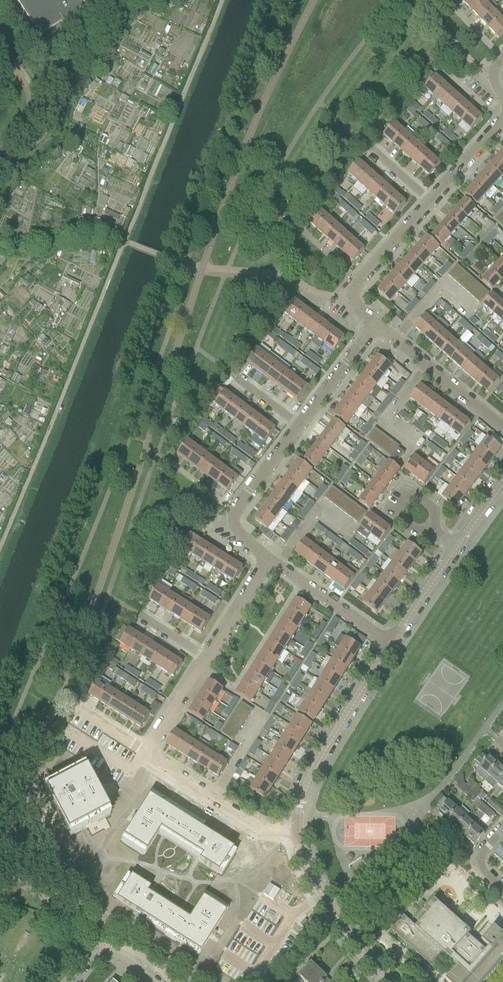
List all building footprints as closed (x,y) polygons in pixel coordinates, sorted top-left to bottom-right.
[(39,37),(85,7),(81,0),(15,0),(39,37)] [(474,12),(485,2),(483,0),(470,0),(465,4),(474,12)] [(474,12),(482,21),(493,11),(497,7),(491,0),(486,0),(485,2),(474,12)] [(482,21),(490,30),(501,19),(502,18),(502,17),(500,15),(498,16),(493,11),(482,21)] [(490,30),(499,39),(502,35),(502,21),(501,19),(490,30)] [(445,85),(435,77),(430,72),(420,84),(425,89),(420,93),(425,97),(429,92),(434,97),(445,85)] [(438,101),(443,105),(454,93),(445,85),(434,97),(430,101),(435,105),(438,101)] [(443,105),(453,114),(463,102),(454,93),(443,105)] [(414,102),(410,107),(416,112),(420,108),(414,102)] [(453,114),(462,122),(473,110),(463,102),(453,114)] [(416,112),(410,107),(406,111),(412,116),(416,112)] [(473,110),(462,122),(471,131),(482,119),(473,110)] [(427,112),(423,117),(429,122),(433,117),(427,112)] [(433,117),(429,122),(435,127),(439,122),(433,117)] [(422,119),(418,123),(424,128),(427,124),(422,119)] [(384,136),(393,144),(404,132),(394,124),(384,136)] [(427,124),(424,128),(429,133),(433,129),(427,124)] [(442,133),(448,138),(452,134),(446,129),(442,133)] [(393,144),(402,152),(413,140),(404,132),(393,144)] [(452,134),(448,138),(453,143),(457,139),(452,134)] [(436,140),(442,145),(445,141),(440,136),(436,140)] [(402,152),(411,161),(422,149),(413,140),(402,152)] [(445,141),(442,145),(447,150),(451,146),(445,141)] [(411,161),(420,169),(431,157),(422,149),(411,161)] [(431,157),(420,169),(430,177),(440,165),(431,157)] [(490,167),(502,178),(502,177),(502,163),(498,158),(490,167)] [(348,174),(357,182),(368,170),(359,162),(348,174)] [(490,167),(481,176),(493,187),(502,178),(490,167)] [(357,182),(367,191),(377,179),(368,170),(357,182)] [(481,176),(473,186),(485,196),(493,187),(481,176)] [(367,191),(376,199),(387,187),(377,179),(367,191)] [(485,196),(473,186),(465,195),(477,206),(485,196)] [(376,199),(385,207),(396,195),(387,187),(376,199)] [(337,188),(333,192),(339,197),(340,196),(343,193),(337,188)] [(339,197),(333,192),(330,196),(335,201),(339,197)] [(396,195),(385,207),(395,216),(405,204),(396,195)] [(351,197),(347,202),(352,207),(357,202),(351,197)] [(465,200),(457,209),(467,218),(475,209),(465,200)] [(357,202),(352,207),(358,212),(362,207),(357,202)] [(345,204),(341,208),(347,213),(351,209),(345,204)] [(500,210),(496,206),(490,212),(495,216),(500,210)] [(307,221),(316,229),(327,217),(318,209),(307,221)] [(351,209),(347,213),(353,219),(357,215),(351,209)] [(457,209),(449,219),(458,227),(467,218),(457,209)] [(499,224),(502,220),(502,211),(495,220),(499,224)] [(327,217),(316,229),(326,237),(336,225),(340,221),(331,214),(328,218),(327,217)] [(365,218),(371,223),(375,219),(369,214),(365,218)] [(375,219),(371,223),(377,229),(381,224),(375,219)] [(449,219),(440,228),(450,237),(458,227),(449,219)] [(359,225),(365,230),(369,226),(363,221),(359,225)] [(490,221),(481,231),(486,235),(495,226),(490,221)] [(326,237),(335,246),(345,234),(336,225),(326,237)] [(369,226),(365,230),(371,235),(375,231),(369,226)] [(450,237),(440,228),(432,237),(442,246),(450,237)] [(494,230),(488,237),(489,237),(493,240),(498,234),(494,230)] [(481,231),(476,237),(481,241),(486,235),(481,231)] [(335,246),(344,254),(355,242),(345,234),(335,246)] [(427,237),(419,246),(431,257),(439,248),(427,237)] [(488,237),(483,243),(487,247),(493,240),(489,237),(488,237)] [(355,242),(344,254),(353,262),(364,250),(355,242)] [(470,244),(465,250),(469,254),(474,248),(470,244)] [(419,246),(410,255),(423,266),(431,257),(419,246)] [(465,250),(460,255),(464,259),(469,254),(465,250)] [(477,250),(472,256),(476,259),(481,254),(477,250)] [(410,255),(402,264),(414,275),(423,266),(410,255)] [(476,259),(472,256),(467,262),(471,265),(476,259)] [(448,262),(443,268),(447,271),(452,266),(448,262)] [(490,272),(500,281),(502,278),(502,267),(499,263),(490,272)] [(402,264),(394,273),(406,284),(414,275),(402,264)] [(448,275),(452,279),(461,269),(457,265),(448,275)] [(447,271),(443,268),(437,274),(442,277),(447,271)] [(452,279),(457,283),(466,273),(461,269),(452,279)] [(500,281),(490,272),(482,282),(492,291),(500,281)] [(394,273),(386,283),(398,293),(406,284),(394,273)] [(457,283),(461,287),(470,277),(466,273),(457,283)] [(461,287),(466,292),(475,281),(470,277),(461,287)] [(431,280),(426,286),(431,290),(436,284),(431,280)] [(466,292),(470,296),(480,285),(475,281),(466,292)] [(398,293),(386,283),(377,292),(390,303),(398,293)] [(470,296),(475,300),(484,289),(480,285),(470,296)] [(431,290),(426,286),(421,292),(425,296),(431,290)] [(484,289),(475,300),(479,304),(489,293),(484,289)] [(483,305),(493,313),(502,303),(492,295),(483,305)] [(61,307),(66,309),(69,302),(58,297),(52,310),(58,313),(61,307)] [(415,298),(410,304),(414,308),(419,302),(415,298)] [(284,313),(294,321),(304,308),(294,301),(284,313)] [(439,307),(445,312),(449,308),(443,303),(439,307)] [(502,322),(502,321),(502,305),(502,303),(493,313),(502,322)] [(414,308),(410,304),(405,310),(409,314),(414,308)] [(294,321),(304,329),(314,316),(304,308),(294,321)] [(449,308),(445,312),(451,318),(455,314),(449,308)] [(415,327),(414,328),(424,336),(434,324),(439,319),(429,311),(425,316),(415,327)] [(304,329),(314,336),(324,323),(314,316),(304,329)] [(473,317),(469,322),(474,327),(478,322),(473,317)] [(458,324),(463,328),(467,324),(462,320),(458,324)] [(314,336),(324,344),(334,331),(324,323),(314,336)] [(424,336),(433,344),(444,332),(434,324),(424,336)] [(467,324),(463,328),(469,334),(473,330),(467,324)] [(274,327),(270,331),(277,336),(277,335),(282,338),(285,334),(274,327)] [(482,333),(488,338),(491,334),(486,329),(482,333)] [(277,336),(270,331),(267,336),(273,341),(277,336)] [(334,331),(324,344),(334,351),(344,339),(334,331)] [(433,344),(442,352),(453,340),(444,332),(433,344)] [(491,334),(488,338),(494,344),(498,339),(491,334)] [(285,341),(292,345),(295,341),(289,336),(285,341)] [(476,340),(482,345),(485,341),(480,336),(476,340)] [(442,352),(451,361),(462,349),(453,340),(442,352)] [(295,341),(292,345),(297,350),(301,345),(295,341)] [(485,341),(482,345),(488,351),(492,346),(485,341)] [(280,348),(286,353),(290,348),(283,343),(280,348)] [(261,344),(247,363),(257,370),(271,352),(261,344)] [(290,348),(286,353),(292,357),(296,353),(290,348)] [(451,361),(460,369),(471,357),(462,349),(451,361)] [(305,356),(312,361),(315,356),(309,351),(305,356)] [(471,357),(460,369),(469,377),(480,365),(485,359),(476,351),(471,357)] [(271,352),(257,370),(267,378),(277,365),(281,360),(271,352)] [(500,361),(502,358),(502,356),(498,352),(495,356),(500,361)] [(315,356),(312,361),(317,365),(321,361),(315,356)] [(378,357),(371,367),(383,376),(391,367),(378,357)] [(300,363),(306,368),(309,363),(303,358),(300,363)] [(309,363),(306,368),(312,372),(315,368),(309,363)] [(267,378),(276,385),(286,372),(277,365),(267,378)] [(469,377),(479,385),(489,373),(480,365),(469,377)] [(371,367),(363,376),(376,386),(382,390),(389,381),(383,376),(371,367)] [(276,385),(286,393),(297,380),(286,372),(276,385)] [(489,373),(479,385),(488,393),(499,381),(489,373)] [(363,376),(356,386),(369,396),(376,386),(363,376)] [(400,379),(395,386),(400,389),(405,383),(400,379)] [(297,380),(286,393),(297,401),(307,388),(297,380)] [(500,385),(495,391),(499,394),(502,390),(502,387),(500,385)] [(356,386),(348,396),(361,406),(366,400),(371,404),(374,400),(369,396),(356,386)] [(400,389),(395,386),(391,392),(395,395),(400,389)] [(411,399),(421,407),(431,394),(420,386),(411,399)] [(220,388),(210,400),(214,404),(215,404),(216,405),(225,412),(235,400),(225,392),(224,391),(220,388)] [(421,407),(431,414),(441,402),(431,394),(421,407)] [(348,396),(341,406),(354,416),(361,406),(348,396)] [(385,399),(381,405),(385,409),(390,402),(385,399)] [(225,412),(235,420),(245,407),(235,400),(225,412)] [(431,414),(441,422),(450,409),(441,402),(431,414)] [(385,409),(381,405),(376,411),(380,415),(385,409)] [(354,416),(341,406),(333,416),(346,425),(354,416)] [(235,420),(245,427),(255,415),(245,407),(235,420)] [(441,422),(450,429),(460,417),(450,409),(441,422)] [(398,415),(405,420),(408,416),(402,411),(398,415)] [(245,427),(255,435),(265,422),(255,415),(245,427)] [(460,417),(450,429),(460,437),(470,424),(460,417)] [(205,418),(201,423),(208,427),(211,423),(205,418)] [(370,419),(366,425),(370,428),(375,422),(370,419)] [(334,421),(327,431),(337,439),(343,443),(351,433),(345,429),(342,427),(334,421)] [(416,421),(412,426),(418,431),(422,426),(416,421)] [(255,435),(251,440),(261,448),(265,443),(275,430),(265,422),(255,435)] [(208,427),(201,423),(198,427),(204,432),(208,427)] [(370,428),(366,425),(361,431),(366,434),(370,428)] [(422,426),(418,431),(424,435),(428,430),(427,429),(422,426)] [(216,432),(222,437),(226,432),(220,427),(216,432)] [(366,439),(371,443),(380,432),(375,428),(366,439)] [(469,430),(464,437),(469,440),(474,434),(469,430)] [(327,431),(320,440),(330,449),(337,439),(327,431)] [(226,432),(223,437),(229,441),(232,437),(226,432)] [(371,443),(376,447),(385,436),(380,432),(371,443)] [(483,434),(475,444),(480,448),(493,458),(501,448),(487,438),(483,434)] [(214,435),(211,439),(217,444),(221,439),(214,435)] [(376,447),(381,450),(389,439),(385,436),(376,447)] [(432,441),(438,446),(442,441),(436,436),(432,441)] [(469,440),(464,437),(460,443),(465,447),(469,440)] [(221,439),(217,444),(224,449),(227,444),(221,439)] [(381,450),(386,454),(394,443),(389,439),(381,450)] [(320,440),(312,450),(323,458),(330,449),(320,440)] [(177,454),(188,462),(198,448),(188,441),(177,454)] [(442,441),(438,446),(445,451),(448,446),(442,441)] [(239,442),(236,447),(241,451),(245,446),(239,442)] [(386,454),(391,458),(398,449),(399,447),(394,443),(386,454)] [(427,448),(433,452),(436,448),(431,443),(427,448)] [(358,445),(354,451),(358,454),(363,448),(358,445)] [(242,452),(253,459),(257,454),(246,446),(242,452)] [(188,462),(198,470),(208,456),(198,448),(188,462)] [(436,448),(433,452),(439,458),(443,453),(436,448)] [(480,448),(472,458),(486,468),(493,458),(480,448)] [(398,449),(391,458),(390,459),(397,463),(404,454),(398,449)] [(234,450),(231,454),(237,459),(240,455),(240,454),(234,450)] [(323,458),(312,450),(304,461),(315,469),(323,458)] [(365,450),(361,456),(366,460),(370,454),(365,450)] [(454,450),(449,457),(454,460),(459,454),(454,450)] [(354,451),(349,457),(354,460),(358,454),(354,451)] [(240,455),(237,459),(243,464),(246,459),(240,455)] [(198,470),(207,477),(218,463),(208,456),(198,470)] [(361,456),(356,463),(361,466),(366,460),(361,456)] [(404,470),(414,477),(424,464),(414,457),(404,470)] [(454,460),(449,457),(445,463),(450,466),(454,460)] [(384,458),(376,468),(382,472),(392,480),(400,470),(392,464),(389,462),(384,458)] [(472,458),(465,468),(478,478),(486,468),(472,458)] [(299,461),(292,471),(305,481),(312,471),(299,461)] [(207,477),(217,485),(228,471),(218,463),(207,477)] [(343,464),(339,470),(344,474),(348,468),(343,464)] [(424,464),(414,477),(424,485),(434,472),(424,464)] [(228,471),(217,485),(227,492),(238,479),(242,473),(232,465),(228,471)] [(465,468),(457,478),(471,488),(478,478),(465,468)] [(339,470),(334,477),(339,481),(344,474),(339,470)] [(350,470),(345,476),(350,479),(355,473),(350,470)] [(439,470),(434,476),(439,480),(444,474),(439,470)] [(292,471),(284,480),(297,490),(305,481),(292,471)] [(382,472),(374,482),(385,490),(392,480),(382,472)] [(350,479),(345,476),(340,482),(345,486),(350,479)] [(430,483),(435,486),(439,480),(434,476),(430,483)] [(457,478),(450,488),(463,498),(471,488),(457,478)] [(284,480),(277,490),(290,500),(295,504),(303,494),(297,490),(284,480)] [(374,482),(367,492),(377,500),(385,490),(374,482)] [(322,484),(317,490),(322,494),(326,487),(322,484)] [(323,497),(328,501),(337,490),(332,486),(323,497)] [(463,498),(450,488),(442,498),(456,508),(463,498)] [(277,490),(270,500),(283,510),(290,500),(277,490)] [(322,494),(317,490),(312,497),(317,500),(322,494)] [(328,501),(333,505),(342,493),(337,490),(328,501)] [(377,500),(367,492),(359,502),(370,510),(377,500)] [(333,505),(338,508),(347,497),(342,493),(333,505)] [(338,508),(343,512),(351,501),(347,497),(338,508)] [(270,500),(262,510),(275,520),(280,523),(287,514),(282,510),(283,510),(270,500)] [(343,512),(348,516),(356,504),(351,501),(343,512)] [(307,503),(303,510),(307,513),(312,507),(307,503)] [(348,516),(353,519),(361,508),(356,504),(348,516)] [(361,508),(353,519),(358,523),(366,512),(361,508)] [(262,510),(255,520),(268,529),(273,533),(280,523),(275,520),(262,510)] [(307,513),(303,510),(298,516),(302,519),(307,513)] [(361,526),(357,532),(367,540),(370,535),(380,522),(370,514),(364,522),(361,526)] [(380,522),(370,535),(381,543),(390,530),(380,522)] [(287,528),(287,529),(293,533),(297,526),(293,523),(288,529),(287,528)] [(317,524),(313,528),(322,535),(325,530),(317,524)] [(293,533),(287,529),(280,538),(285,543),(293,533)] [(329,533),(325,537),(333,543),(337,539),(329,533)] [(181,548),(192,555),(200,541),(190,534),(181,548)] [(390,535),(385,541),(389,545),(394,538),(390,535)] [(337,539),(333,543),(340,548),(343,544),(337,539)] [(295,553),(305,560),(315,547),(305,540),(295,553)] [(192,555),(202,561),(211,548),(200,541),(192,555)] [(389,545),(385,541),(380,548),(385,551),(389,545)] [(356,542),(352,547),(358,552),(362,546),(356,542)] [(408,543),(400,553),(414,563),(422,553),(408,543)] [(362,546),(358,552),(364,556),(368,551),(362,546)] [(305,560),(315,568),(325,555),(315,547),(305,560)] [(206,564),(213,568),(221,555),(211,548),(202,561),(199,566),(203,568),(206,564)] [(346,554),(353,558),(356,554),(350,549),(346,554)] [(400,553),(393,563),(406,573),(414,563),(400,553)] [(356,554),(353,558),(359,563),(362,559),(356,554)] [(213,568),(223,575),(232,561),(221,555),(213,568)] [(315,568),(325,575),(334,562),(325,555),(315,568)] [(375,555),(370,561),(374,565),(379,558),(375,555)] [(232,561),(223,575),(234,582),(243,568),(232,561)] [(374,565),(370,561),(365,568),(370,571),(374,565)] [(325,575),(334,583),(344,570),(334,562),(325,575)] [(173,563),(170,567),(177,571),(179,567),(173,563)] [(393,563),(385,573),(399,583),(406,573),(393,563)] [(344,570),(334,583),(344,590),(350,582),(354,577),(359,572),(349,564),(344,570)] [(177,571),(170,567),(167,572),(173,576),(177,571)] [(184,575),(191,579),(194,574),(187,570),(184,575)] [(385,573),(378,583),(392,593),(399,583),(385,573)] [(194,574),(191,579),(198,583),(201,578),(194,574)] [(360,575),(355,581),(359,585),(364,578),(360,575)] [(180,582),(187,587),(190,582),(183,578),(180,582)] [(359,585),(355,581),(350,587),(355,591),(359,585)] [(190,582),(187,587),(193,591),(196,586),(190,582)] [(205,588),(212,592),(215,588),(208,583),(205,588)] [(378,583),(370,593),(384,603),(392,593),(378,583)] [(149,600),(160,607),(168,593),(158,586),(149,600)] [(215,588),(212,592),(219,597),(222,592),(215,588)] [(201,595),(207,600),(210,595),(204,591),(201,595)] [(160,607),(170,613),(179,599),(168,593),(160,607)] [(384,603),(370,593),(363,603),(376,614),(384,603)] [(210,595),(207,600),(214,604),(217,599),(210,595)] [(179,599),(170,613),(180,620),(189,606),(182,602),(179,599)] [(297,599),(290,610),(304,619),(311,608),(297,599)] [(180,620),(191,626),(200,612),(189,606),(180,620)] [(290,610),(283,620),(297,629),(304,619),(290,610)] [(200,612),(191,626),(201,633),(210,619),(200,612)] [(328,626),(325,631),(330,634),(333,629),(339,620),(334,617),(328,626)] [(283,620),(277,631),(291,640),(297,629),(283,620)] [(322,620),(317,627),(322,630),(326,623),(322,620)] [(115,640),(131,650),(140,637),(123,626),(115,640)] [(322,630),(317,627),(313,634),(318,637),(322,630)] [(277,631),(270,641),(284,650),(291,640),(277,631)] [(325,631),(321,638),(326,641),(330,634),(325,631)] [(340,635),(333,646),(339,649),(354,659),(361,648),(346,638),(340,635)] [(359,635),(354,642),(361,647),(365,639),(359,635)] [(131,650),(142,657),(150,643),(140,637),(131,650)] [(326,641),(321,638),(317,644),(322,647),(326,641)] [(270,641),(263,652),(278,661),(284,650),(270,641)] [(308,641),(304,648),(309,651),(313,644),(308,641)] [(142,657),(152,664),(161,650),(150,643),(142,657)] [(309,651),(304,648),(300,655),(305,658),(309,651)] [(339,649),(333,660),(347,669),(354,659),(339,649)] [(152,664),(147,672),(151,675),(155,669),(156,666),(163,670),(171,656),(161,650),(152,664)] [(284,650),(278,661),(283,664),(290,654),(284,650)] [(263,652),(256,662),(271,671),(278,661),(263,652)] [(312,652),(308,659),(313,662),(317,655),(312,652)] [(171,656),(163,670),(173,677),(182,663),(171,656)] [(295,663),(300,666),(302,661),(295,657),(292,661),(295,663)] [(321,667),(326,670),(333,660),(327,657),(321,667)] [(112,658),(110,662),(116,667),(119,662),(112,658)] [(313,662),(308,659),(304,665),(309,668),(313,662)] [(333,660),(326,670),(340,679),(347,669),(333,660)] [(116,667),(110,662),(107,667),(113,671),(116,667)] [(256,662),(250,673),(264,682),(271,671),(256,662)] [(295,663),(291,669),(296,672),(300,666),(295,663)] [(124,670),(131,674),(134,670),(127,665),(124,670)] [(296,672),(291,669),(287,675),(291,678),(296,672)] [(134,670),(131,674),(138,679),(141,674),(134,670)] [(326,670),(319,681),(334,690),(340,679),(326,670)] [(271,671),(264,682),(268,684),(275,674),(271,671)] [(120,677),(126,682),(129,677),(123,673),(120,677)] [(250,673),(243,683),(257,692),(261,695),(263,691),(260,689),(264,682),(250,673)] [(299,673),(295,679),(300,682),(304,676),(299,673)] [(129,677),(126,682),(133,686),(136,681),(129,677)] [(313,691),(319,681),(315,678),(308,688),(313,691)] [(145,683),(152,687),(155,683),(148,679),(145,683)] [(295,679),(290,686),(290,687),(295,690),(295,689),(299,683),(300,682),(295,679)] [(209,680),(202,691),(216,700),(223,689),(209,680)] [(89,695),(99,701),(108,688),(98,681),(89,695)] [(319,681),(313,691),(327,700),(334,690),(319,681)] [(155,683),(152,687),(158,692),(161,687),(155,683)] [(257,692),(243,683),(236,694),(250,703),(257,692)] [(282,683),(277,690),(282,693),(287,686),(282,683)] [(140,691),(147,695),(150,690),(143,686),(140,691)] [(99,701),(110,708),(119,694),(108,688),(99,701)] [(313,691),(308,688),(301,699),(306,702),(313,691)] [(150,690),(147,695),(154,699),(157,694),(150,690)] [(282,693),(277,690),(273,696),(278,699),(282,693)] [(202,691),(196,702),(209,711),(216,700),(202,691)] [(313,691),(306,702),(320,711),(327,700),(313,691)] [(110,708),(120,715),(129,701),(119,694),(110,708)] [(285,694),(281,701),(286,704),(290,698),(285,694)] [(234,697),(227,707),(232,710),(238,699),(234,697)] [(306,702),(301,699),(294,710),(299,713),(306,702)] [(120,715),(130,721),(139,707),(129,701),(120,715)] [(139,707),(130,721),(141,728),(150,715),(154,717),(161,706),(154,701),(147,712),(139,707)] [(209,711),(196,702),(189,712),(203,721),(209,711)] [(241,702),(238,707),(249,715),(253,709),(241,702)] [(320,711),(306,702),(299,713),(313,722),(320,711)] [(279,704),(275,711),(279,714),(283,707),(279,704)] [(268,705),(264,712),(268,715),(273,708),(268,705)] [(232,710),(227,707),(223,714),(227,717),(232,710)] [(238,707),(234,712),(246,720),(249,715),(238,707)] [(234,712),(231,718),(243,725),(246,720),(234,712)] [(297,715),(291,726),(305,735),(312,724),(297,715)] [(186,722),(193,726),(196,721),(189,717),(186,722)] [(231,718),(228,723),(239,730),(243,725),(231,718)] [(270,718),(266,725),(271,728),(275,722),(270,718)] [(196,721),(193,726),(200,730),(203,725),(196,721)] [(218,721),(214,728),(219,731),(223,725),(218,721)] [(228,723),(224,728),(236,735),(239,730),(228,723)] [(291,726),(284,737),(298,746),(305,735),(291,726)] [(236,735),(224,728),(221,733),(233,741),(236,735)] [(166,744),(177,751),(186,737),(175,730),(166,744)] [(207,735),(214,739),(217,734),(210,730),(207,735)] [(217,734),(214,739),(220,743),(223,738),(217,734)] [(177,751),(187,757),(196,744),(186,737),(177,751)] [(284,737),(277,747),(292,756),(298,746),(284,737)] [(257,740),(253,746),(258,749),(262,743),(257,740)] [(187,757),(198,764),(206,750),(196,744),(187,757)] [(228,748),(235,752),(237,748),(231,744),(228,748)] [(258,749),(253,746),(249,753),(253,756),(258,749)] [(277,747),(271,758),(285,767),(292,756),(277,747)] [(198,764),(208,770),(217,757),(206,750),(198,764)] [(477,775),(483,780),(498,764),(489,756),(487,758),(482,753),(474,763),(478,767),(476,770),(476,771),(476,772),(476,773),(476,774),(477,775)] [(217,757),(208,770),(219,777),(227,764),(217,757)] [(271,758),(264,768),(278,777),(285,767),(271,758)] [(244,761),(239,767),(244,770),(248,764),(244,761)] [(492,788),(497,784),(502,777),(502,769),(498,764),(483,780),(492,788)] [(45,792),(44,792),(52,807),(59,819),(67,834),(80,828),(84,825),(95,819),(97,823),(105,819),(110,816),(102,800),(98,793),(101,792),(99,788),(96,789),(84,766),(75,771),(71,773),(73,777),(45,792)] [(244,770),(239,767),(235,774),(240,777),(244,770)] [(264,768),(257,779),(272,788),(278,777),(264,768)] [(272,788),(257,779),(250,790),(265,799),(272,788)] [(469,781),(465,786),(473,793),(477,788),(473,784),(469,781)] [(465,786),(461,791),(468,798),(473,793),(465,786)] [(477,788),(473,793),(477,797),(482,792),(477,788)] [(473,793),(468,798),(473,802),(477,797),(473,793)] [(438,813),(447,821),(457,810),(449,802),(443,797),(436,805),(441,809),(438,813)] [(132,823),(122,838),(145,853),(159,831),(201,858),(198,862),(217,874),(218,874),(232,851),(213,839),(206,834),(164,807),(148,798),(139,812),(136,816),(134,814),(131,818),(134,820),(132,823)] [(487,804),(491,808),(496,802),(492,798),(487,804)] [(491,808),(501,816),(502,813),(502,808),(496,802),(491,808)] [(482,803),(477,808),(485,816),(490,810),(485,806),(482,803)] [(447,821),(456,829),(466,818),(457,810),(447,821)] [(490,810),(485,816),(489,819),(494,815),(494,814),(490,810)] [(456,829),(465,837),(475,826),(466,818),(456,829)] [(475,826),(465,837),(474,845),(484,834),(475,826)] [(502,863),(502,845),(494,855),(502,863)] [(116,900),(134,912),(141,916),(165,931),(181,941),(184,943),(199,953),(200,953),(209,939),(211,935),(214,937),(217,933),(214,931),(216,927),(226,913),(225,912),(202,898),(188,920),(147,893),(150,889),(131,876),(130,877),(116,900)] [(494,927),(482,941),(483,942),(480,946),(468,936),(471,933),(435,900),(424,912),(427,915),(416,927),(404,916),(391,930),(433,968),(444,955),(458,967),(446,980),(449,981),(485,981),(502,962),(502,934),(494,927)] [(325,979),(327,977),(311,962),(299,976),(305,981),(329,981),(325,979)]
